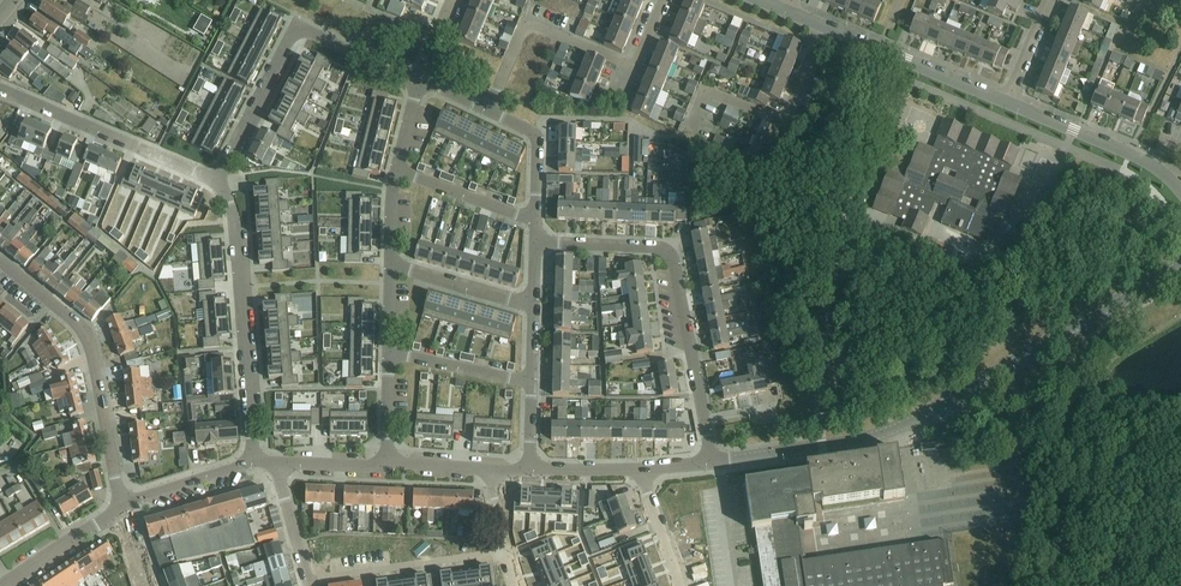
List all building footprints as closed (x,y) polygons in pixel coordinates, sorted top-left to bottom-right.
[(402,4),(393,0),(392,0),(387,13),(400,18),(406,5),(421,12),(426,0),(403,0),(402,4)] [(477,0),(474,0),(468,12),(487,20),(493,6),(477,0)] [(590,0),(587,6),(595,10),(598,4),(590,0)] [(621,4),(639,12),(644,0),(622,0),(621,4)] [(699,20),(705,5),(691,0),(686,0),(681,12),(699,20)] [(832,7),(846,12),(851,0),(835,0),(832,7)] [(846,12),(859,18),(867,0),(851,0),(846,12)] [(867,0),(859,18),(874,24),(881,6),(867,0)] [(938,4),(940,0),(933,0),(929,10),(935,12),(938,4)] [(1003,0),(990,0),(986,9),(1003,16),(1006,8),(1016,12),(1018,6),(1003,0)] [(1083,3),(1100,10),(1101,11),(1105,12),(1109,4),(1104,2),(1102,1),(1102,0),(1085,0),(1083,3)] [(47,1),(40,13),(69,31),(72,26),(66,22),(70,16),(47,1)] [(77,1),(73,9),(70,13),(79,19),(85,23),(88,17),(86,16),(90,8),(77,1)] [(527,4),(518,1),(516,6),(524,10),(527,4)] [(621,4),(615,18),(633,26),(639,12),(621,4)] [(966,16),(969,8),(961,5),(958,13),(966,16)] [(595,10),(587,6),(585,12),(593,16),(595,10)] [(1070,7),(1064,22),(1082,29),(1088,32),(1094,17),(1088,15),(1070,7)] [(969,8),(966,16),(973,19),(976,12),(969,8)] [(232,16),(238,19),(242,12),(236,9),(232,16)] [(273,37),(282,20),(261,10),(252,26),(273,37)] [(1123,11),(1120,18),(1127,21),(1130,14),(1123,11)] [(487,20),(468,12),(463,27),(481,34),(487,20)] [(699,20),(681,12),(675,26),(693,34),(701,37),(707,23),(699,20)] [(924,40),(931,22),(910,13),(905,26),(911,29),(909,34),(924,40)] [(38,15),(30,25),(43,35),(46,31),(71,49),(69,52),(76,56),(78,54),(79,52),(83,46),(79,44),(73,40),(64,33),(59,30),(38,15)] [(196,29),(207,36),(215,22),(204,15),(196,29)] [(235,25),(238,19),(232,16),(229,22),(235,25)] [(993,27),(996,20),(990,17),(987,24),(993,27)] [(615,18),(609,32),(628,40),(633,26),(615,18)] [(734,18),(731,26),(739,30),(742,21),(734,18)] [(996,20),(993,27),(999,29),(1002,23),(996,20)] [(507,29),(516,32),(518,26),(510,22),(507,29)] [(945,28),(931,22),(924,40),(937,45),(945,28)] [(1082,29),(1064,22),(1058,35),(1076,43),(1082,29)] [(90,23),(88,26),(97,32),(99,28),(90,23)] [(945,28),(937,45),(951,51),(958,33),(960,28),(947,23),(945,28)] [(265,53),(273,37),(252,26),(244,42),(265,53)] [(693,34),(675,26),(669,40),(687,48),(693,34)] [(731,26),(728,32),(736,36),(739,30),(731,26)] [(481,34),(463,27),(457,41),(475,48),(481,34)] [(516,32),(507,29),(505,34),(513,38),(516,32)] [(584,38),(586,32),(578,29),(575,35),(584,38)] [(1105,39),(1112,41),(1115,34),(1108,31),(1105,39)] [(65,81),(70,74),(42,52),(41,53),(35,48),(38,44),(23,32),(16,42),(65,81)] [(78,32),(73,40),(79,44),(83,46),(86,48),(91,41),(78,32)] [(628,40),(609,32),(603,46),(622,54),(628,40)] [(736,36),(728,32),(722,46),(730,49),(733,41),(734,42),(736,36)] [(741,38),(749,41),(752,35),(744,32),(741,38)] [(958,33),(951,51),(965,56),(972,39),(958,33)] [(505,34),(502,42),(510,46),(513,38),(505,34)] [(1076,43),(1058,35),(1053,49),(1071,57),(1076,43)] [(749,41),(741,38),(739,44),(747,47),(749,41)] [(779,53),(797,61),(803,46),(785,39),(779,53)] [(986,45),(972,39),(965,56),(979,62),(986,45)] [(1112,41),(1105,39),(1102,46),(1109,49),(1112,41)] [(219,42),(216,48),(222,51),(225,45),(219,42)] [(257,69),(265,53),(244,42),(236,59),(257,69)] [(507,52),(510,46),(502,42),(499,48),(507,52)] [(661,42),(655,57),(673,64),(679,49),(661,42)] [(15,43),(7,53),(39,78),(43,81),(47,75),(38,68),(41,64),(29,55),(15,43)] [(72,70),(77,64),(51,45),(47,52),(72,70)] [(986,45),(979,62),(993,68),(994,65),(1002,68),(1009,52),(1000,48),(1000,50),(986,45)] [(737,52),(745,55),(747,49),(739,46),(737,52)] [(222,51),(216,48),(212,55),(218,58),(222,51)] [(1053,49),(1047,63),(1065,70),(1071,57),(1053,49)] [(558,52),(555,58),(564,61),(567,56),(558,52)] [(0,63),(0,72),(9,80),(15,73),(17,70),(31,81),(34,83),(36,81),(39,78),(7,53),(0,62),(0,63)] [(797,61),(779,53),(773,67),(791,74),(797,61)] [(1113,53),(1109,61),(1118,64),(1124,67),(1127,59),(1121,56),(1113,53)] [(717,61),(725,64),(727,57),(719,54),(717,61)] [(303,57),(294,74),(325,89),(327,84),(319,80),(324,69),(328,71),(333,62),(318,55),(317,55),(318,56),(314,63),(303,57)] [(582,69),(600,77),(606,62),(588,55),(582,69)] [(655,57),(650,70),(668,78),(673,64),(655,57)] [(564,61),(555,58),(553,64),(562,67),(564,61)] [(248,86),(257,69),(236,59),(227,75),(248,86)] [(730,66),(738,69),(740,63),(732,59),(730,66)] [(1097,59),(1094,66),(1100,69),(1103,61),(1097,59)] [(1127,59),(1124,67),(1130,70),(1133,61),(1127,59)] [(1065,70),(1047,63),(1041,77),(1059,84),(1065,70)] [(712,65),(709,73),(718,77),(721,68),(712,65)] [(738,69),(730,66),(728,71),(736,74),(738,69)] [(1100,69),(1094,66),(1091,73),(1097,76),(1100,69)] [(694,73),(702,76),(704,70),(697,67),(694,73)] [(773,67),(768,81),(786,88),(791,74),(773,67)] [(1163,74),(1155,71),(1149,68),(1146,76),(1152,79),(1160,82),(1163,74)] [(600,77),(582,69),(576,83),(594,90),(600,77)] [(668,78),(650,70),(644,85),(662,92),(668,78)] [(556,81),(559,75),(550,72),(547,78),(556,81)] [(286,90),(308,101),(313,90),(322,94),(325,89),(294,74),(286,90)] [(1059,84),(1041,77),(1035,91),(1053,98),(1059,84)] [(196,86),(202,89),(205,82),(199,79),(196,86)] [(246,90),(225,79),(216,96),(237,107),(246,90)] [(691,81),(688,87),(696,90),(698,84),(691,81)] [(786,88),(768,81),(762,95),(744,88),(740,97),(748,100),(747,100),(766,107),(769,99),(780,103),(786,88)] [(594,90),(576,83),(570,97),(588,105),(594,90)] [(669,95),(662,92),(644,85),(638,99),(656,106),(663,109),(669,95)] [(198,95),(202,89),(196,86),(193,92),(198,95)] [(696,90),(688,87),(686,93),(694,96),(696,90)] [(1085,87),(1082,94),(1089,96),(1091,90),(1085,87)] [(1105,112),(1112,94),(1098,88),(1091,106),(1105,112)] [(278,106),(308,121),(310,116),(302,112),(308,101),(286,90),(278,106)] [(393,123),(397,105),(387,102),(389,95),(373,91),(371,99),(374,100),(370,117),(393,123)] [(73,92),(67,100),(73,104),(78,96),(73,92)] [(1126,100),(1118,118),(1133,124),(1134,120),(1142,123),(1148,107),(1140,104),(1142,101),(1140,97),(1130,93),(1126,100)] [(57,94),(52,100),(61,104),(65,100),(57,94)] [(1089,96),(1082,94),(1080,100),(1086,103),(1089,96)] [(1112,94),(1105,112),(1118,118),(1126,100),(1112,94)] [(668,105),(674,108),(678,98),(672,95),(668,105)] [(229,123),(237,107),(216,96),(208,113),(229,123)] [(334,96),(331,102),(336,104),(339,99),(334,96)] [(656,106),(638,99),(632,113),(650,121),(656,106)] [(1075,113),(1081,115),(1084,108),(1078,105),(1075,113)] [(305,126),(308,121),(278,106),(269,122),(280,128),(277,135),(276,135),(275,136),(291,143),(295,135),(291,133),(297,122),(305,126)] [(317,106),(316,112),(326,115),(328,108),(317,106)] [(722,121),(731,125),(736,127),(742,112),(728,107),(722,121)] [(677,115),(684,118),(687,112),(679,109),(677,115)] [(97,110),(94,117),(114,126),(117,120),(113,118),(113,117),(97,110)] [(179,118),(185,121),(189,115),(183,112),(179,118)] [(456,129),(460,120),(444,112),(438,124),(433,133),(450,141),(456,129)] [(221,139),(229,123),(208,113),(200,129),(221,139)] [(684,118),(677,115),(674,121),(682,124),(684,118)] [(393,123),(370,117),(366,135),(389,140),(393,123)] [(151,118),(142,129),(150,135),(158,123),(151,118)] [(162,118),(158,122),(167,128),(169,123),(162,118)] [(182,128),(185,121),(179,118),(176,125),(182,128)] [(321,120),(318,126),(325,130),(328,124),(321,120)] [(337,124),(335,129),(342,131),(344,126),(345,122),(338,120),(337,124)] [(472,137),(476,128),(460,120),(456,129),(450,141),(466,149),(472,137)] [(30,146),(38,126),(25,121),(20,134),(13,132),(8,145),(21,151),(24,144),(30,146)] [(731,125),(722,121),(720,127),(728,130),(731,125)] [(757,136),(775,143),(781,129),(763,121),(757,136)] [(932,150),(919,145),(905,178),(889,172),(873,208),(873,209),(890,216),(892,213),(906,219),(902,228),(920,236),(928,219),(925,217),(928,209),(931,210),(935,202),(947,208),(940,224),(991,245),(1001,221),(997,219),(999,215),(1005,218),(1021,180),(1006,173),(1009,166),(1012,167),(1018,152),(944,121),(932,150)] [(191,122),(188,130),(195,132),(198,125),(191,122)] [(38,126),(30,146),(37,149),(34,156),(47,161),(52,148),(46,145),(51,132),(38,126)] [(489,145),(493,136),(476,128),(472,137),(466,149),(483,157),(489,145)] [(559,144),(575,144),(576,129),(560,128),(559,144)] [(212,156),(221,139),(200,129),(191,145),(212,156)] [(291,146),(276,139),(277,138),(269,134),(262,131),(257,140),(255,145),(269,152),(272,147),(273,145),(280,149),(281,147),(289,151),(291,146)] [(388,140),(389,140),(366,135),(361,152),(384,158),(388,140)] [(715,141),(711,149),(722,153),(728,140),(717,135),(715,141)] [(505,153),(509,143),(493,136),(489,145),(483,157),(499,165),(505,153)] [(757,136),(752,150),(770,157),(775,143),(757,136)] [(52,148),(47,161),(59,167),(73,172),(76,165),(69,162),(77,144),(78,143),(64,137),(59,151),(52,148)] [(649,141),(642,141),(642,140),(634,139),(633,164),(641,165),(641,156),(644,156),(648,156),(649,141)] [(522,160),(526,151),(518,148),(509,143),(505,153),(499,165),(500,165),(516,173),(522,160)] [(652,153),(663,153),(663,143),(652,143),(652,153)] [(559,144),(559,158),(582,159),(591,159),(591,152),(583,152),(575,151),(575,144),(559,144)] [(684,161),(689,152),(672,144),(668,153),(684,161)] [(252,151),(248,158),(253,161),(260,164),(262,166),(270,170),(275,160),(277,156),(269,152),(255,145),(252,151)] [(90,148),(84,162),(91,166),(88,172),(97,175),(99,169),(105,154),(90,148)] [(747,148),(744,154),(749,156),(746,164),(764,171),(770,157),(752,150),(747,148)] [(605,150),(605,159),(620,159),(620,151),(605,150)] [(384,158),(361,152),(357,170),(354,169),(352,177),(368,181),(370,173),(380,176),(380,173),(384,158)] [(105,154),(99,169),(93,183),(98,185),(102,178),(105,180),(108,173),(115,176),(122,161),(105,154)] [(575,165),(582,165),(591,165),(591,164),(591,159),(582,159),(559,158),(558,173),(575,173),(575,165)] [(2,159),(0,162),(0,167),(7,173),(12,167),(2,159)] [(76,165),(73,172),(67,185),(74,188),(75,184),(82,167),(76,165)] [(124,180),(121,187),(136,193),(137,192),(146,171),(145,171),(130,165),(124,180)] [(424,174),(426,167),(419,165),(417,171),(424,174)] [(21,175),(12,167),(7,173),(17,180),(21,175)] [(34,169),(31,177),(38,183),(42,173),(34,169)] [(137,192),(136,193),(151,199),(160,177),(159,177),(146,171),(137,192)] [(446,182),(449,175),(442,173),(439,180),(446,182)] [(31,182),(21,175),(17,180),(26,188),(31,182)] [(453,185),(455,178),(449,175),(446,182),(453,185)] [(160,177),(151,199),(165,206),(166,205),(174,183),(160,177)] [(552,178),(547,177),(547,184),(547,185),(552,185),(558,185),(568,185),(567,197),(573,197),(573,196),(574,185),(574,178),(552,178)] [(624,178),(624,192),(626,192),(632,192),(633,178),(624,178)] [(254,191),(256,210),(289,207),(289,202),(279,202),(278,190),(283,190),(282,180),(265,181),(265,182),(266,182),(267,190),(254,191)] [(41,190),(31,182),(26,188),(36,196),(41,190)] [(166,205),(165,206),(180,212),(189,190),(188,189),(174,183),(166,205)] [(108,202),(114,187),(106,184),(99,198),(108,202)] [(475,193),(478,186),(471,184),(469,191),(475,193)] [(654,201),(646,200),(645,226),(660,226),(660,210),(661,188),(653,187),(652,198),(654,198),(654,201)] [(660,210),(660,226),(674,227),(675,222),(685,223),(686,206),(675,205),(675,196),(668,195),(669,188),(661,188),(660,210)] [(50,198),(41,190),(36,196),(46,204),(50,198)] [(189,190),(180,212),(195,218),(204,196),(203,196),(189,190)] [(587,206),(587,223),(601,223),(602,191),(596,190),(595,207),(587,206)] [(602,191),(601,223),(616,224),(617,208),(608,207),(609,191),(602,191)] [(639,192),(632,192),(632,201),(631,225),(645,226),(646,200),(638,200),(639,192)] [(372,219),(372,204),(372,201),(362,201),(362,193),(346,193),(346,201),(349,201),(349,219),(372,220),(372,219)] [(72,196),(68,204),(76,208),(80,199),(72,196)] [(573,206),(572,222),(587,223),(587,206),(580,206),(581,196),(576,196),(573,196),(573,197),(573,199),(573,206)] [(60,206),(50,198),(46,204),(55,211),(60,206)] [(514,205),(516,200),(509,198),(507,205),(514,207),(514,205)] [(573,206),(573,199),(566,199),(566,205),(558,205),(558,216),(557,221),(572,222),(573,206)] [(617,208),(616,224),(631,225),(632,201),(625,201),(625,208),(617,208)] [(60,206),(55,211),(65,219),(70,214),(60,206)] [(256,210),(257,228),(281,226),(280,214),(290,213),(289,207),(256,210)] [(165,208),(160,219),(166,221),(171,210),(165,208)] [(46,210),(41,216),(47,221),(52,215),(46,210)] [(7,212),(0,220),(0,240),(10,228),(12,225),(7,221),(11,216),(7,212)] [(77,231),(85,221),(75,214),(68,224),(77,231)] [(1039,216),(1036,224),(1042,227),(1045,219),(1039,216)] [(484,235),(488,219),(481,217),(477,232),(484,235)] [(372,237),(372,220),(349,219),(348,237),(372,238),(372,237)] [(0,240),(0,249),(5,253),(15,242),(26,228),(17,220),(12,225),(10,228),(5,234),(0,240)] [(94,229),(85,221),(77,231),(86,238),(94,229)] [(39,231),(29,224),(5,253),(15,260),(29,243),(39,231)] [(257,228),(258,246),(292,243),(292,238),(282,238),(281,226),(257,228)] [(429,229),(424,228),(421,238),(426,239),(429,229)] [(94,229),(86,238),(95,245),(102,236),(94,229)] [(115,229),(110,235),(114,239),(119,233),(115,229)] [(444,233),(438,232),(436,242),(441,244),(444,233)] [(707,232),(691,235),(694,250),(710,247),(718,245),(716,239),(716,238),(708,240),(707,232)] [(119,233),(114,239),(119,243),(120,242),(121,241),(124,237),(119,233)] [(170,235),(167,242),(172,245),(174,241),(176,237),(172,236),(170,235)] [(198,245),(200,263),(223,261),(222,243),(212,244),(211,244),(211,242),(211,235),(194,236),(188,237),(189,246),(195,246),(198,245)] [(102,236),(95,245),(104,252),(111,243),(102,236)] [(458,237),(453,236),(450,246),(455,248),(458,237)] [(730,236),(716,239),(718,245),(730,243),(731,243),(730,236)] [(371,254),(372,238),(348,237),(348,255),(345,255),(345,264),(361,264),(361,256),(371,256),(371,254)] [(472,242),(467,240),(464,251),(469,252),(472,242)] [(29,243),(15,260),(25,269),(40,251),(29,243)] [(111,243),(104,252),(113,260),(120,250),(111,243)] [(292,243),(258,246),(260,265),(272,264),(273,272),(272,272),(272,273),(289,271),(289,262),(284,262),(283,250),(293,249),(292,243)] [(486,246),(481,244),(478,255),(483,256),(486,246)] [(429,265),(434,249),(419,245),(415,260),(429,265)] [(710,247),(694,250),(697,264),(712,261),(711,253),(719,252),(719,251),(718,245),(710,247)] [(448,253),(434,249),(429,265),(443,269),(448,253)] [(38,279),(47,267),(43,263),(50,253),(46,250),(28,271),(38,279)] [(129,258),(120,250),(113,260),(122,267),(124,264),(129,258)] [(140,250),(135,256),(139,260),(145,254),(140,250)] [(514,254),(509,252),(506,263),(512,264),(514,254)] [(462,257),(448,253),(443,269),(458,273),(462,257)] [(145,254),(139,260),(144,264),(146,261),(149,257),(145,254)] [(557,258),(556,273),(572,274),(573,254),(560,254),(560,258),(557,258)] [(928,254),(926,259),(943,266),(945,260),(928,254)] [(65,263),(47,286),(56,293),(66,281),(61,277),(67,270),(69,266),(76,258),(73,255),(65,263)] [(47,267),(38,279),(47,286),(65,263),(61,259),(56,256),(47,267)] [(462,257),(458,273),(472,277),(476,261),(462,257)] [(138,266),(129,258),(124,264),(133,272),(138,266)] [(492,258),(490,265),(486,281),(500,285),(504,269),(498,267),(500,261),(492,258)] [(606,283),(606,275),(607,260),(599,260),(599,275),(600,275),(600,283),(606,283)] [(225,280),(223,261),(200,263),(201,282),(198,282),(199,291),(215,290),(215,281),(225,280)] [(490,265),(476,261),(472,277),(486,281),(490,265)] [(712,261),(697,264),(699,279),(715,276),(724,274),(723,267),(714,269),(712,261)] [(620,283),(643,280),(641,265),(625,267),(626,275),(616,276),(617,283),(620,283)] [(520,274),(504,269),(500,285),(515,289),(520,274)] [(572,274),(556,273),(556,288),(572,288),(572,274)] [(715,276),(699,279),(702,293),(718,290),(716,282),(725,280),(724,274),(715,276)] [(69,284),(66,281),(56,293),(65,300),(75,288),(81,280),(76,275),(69,284)] [(84,296),(74,308),(83,315),(92,322),(102,310),(111,299),(102,292),(99,295),(95,292),(101,284),(96,280),(84,296)] [(643,280),(627,282),(629,297),(645,294),(643,280)] [(84,296),(75,288),(65,300),(74,308),(84,296)] [(556,288),(555,303),(572,303),(572,294),(594,295),(594,289),(579,289),(572,288),(556,288)] [(719,298),(718,290),(702,293),(705,308),(721,305),(729,303),(741,301),(751,299),(749,292),(719,298)] [(228,319),(227,300),(216,301),(216,292),(199,294),(200,303),(203,303),(205,321),(228,319)] [(443,312),(447,299),(429,294),(425,307),(423,317),(440,322),(443,312)] [(630,305),(624,306),(625,313),(647,310),(645,294),(629,297),(630,305)] [(265,325),(299,322),(298,317),(289,317),(288,305),(292,305),(292,295),(275,296),(275,297),(276,305),(263,306),(265,325)] [(374,326),(375,307),(364,307),(365,299),(348,299),(348,307),(351,307),(351,325),(374,326)] [(458,327),(464,304),(447,299),(443,312),(440,322),(458,327)] [(164,301),(158,304),(161,313),(168,310),(164,301)] [(0,302),(0,303),(0,326),(2,328),(14,313),(0,302)] [(572,303),(555,303),(555,317),(587,318),(587,311),(571,310),(572,303)] [(729,303),(721,305),(722,311),(730,310),(730,309),(729,303)] [(475,332),(482,309),(464,304),(458,327),(475,332)] [(721,305),(705,308),(708,322),(723,319),(722,311),(721,305)] [(624,306),(614,307),(615,314),(625,313),(624,306)] [(601,308),(602,315),(612,314),(611,307),(601,308)] [(161,313),(156,315),(158,321),(172,315),(169,309),(168,310),(161,313)] [(493,337),(499,314),(482,309),(475,332),(493,337)] [(647,310),(625,313),(625,319),(632,318),(633,326),(649,324),(647,310)] [(28,325),(14,313),(2,328),(13,337),(8,343),(11,346),(28,325)] [(513,332),(517,319),(499,314),(493,337),(510,342),(513,332)] [(114,340),(138,330),(134,321),(124,325),(121,317),(107,323),(114,340)] [(587,318),(555,317),(555,333),(571,333),(571,324),(587,324),(587,318)] [(140,319),(134,321),(138,330),(143,328),(140,319)] [(230,338),(228,319),(205,321),(206,339),(203,340),(204,349),(220,348),(220,339),(230,338)] [(723,319),(708,322),(710,337),(755,327),(754,321),(725,327),(723,319)] [(265,325),(266,343),(290,341),(289,328),(299,328),(299,322),(265,325)] [(633,326),(626,327),(626,333),(628,342),(635,341),(651,339),(649,324),(633,326)] [(138,330),(114,340),(120,358),(125,356),(127,363),(138,361),(135,352),(132,344),(142,340),(141,339),(154,334),(154,332),(156,331),(154,326),(152,327),(151,325),(143,328),(138,330)] [(374,344),(374,326),(351,325),(350,343),(374,344)] [(755,327),(710,337),(713,351),(729,348),(727,339),(734,338),(734,337),(742,336),(750,335),(751,338),(757,337),(755,327)] [(39,357),(58,345),(48,329),(37,336),(40,342),(33,346),(39,357)] [(626,333),(619,334),(620,342),(620,343),(628,342),(626,333)] [(555,337),(554,352),(586,353),(586,346),(570,346),(571,338),(555,337)] [(635,341),(628,342),(628,348),(628,349),(636,348),(637,355),(653,353),(651,339),(635,341)] [(266,343),(268,361),(302,358),(301,353),(291,353),(290,341),(266,343)] [(374,362),(374,344),(350,343),(350,361),(374,362)] [(420,353),(421,345),(414,344),(413,351),(420,353)] [(70,362),(58,345),(39,357),(47,369),(55,364),(58,370),(70,362)] [(745,355),(753,394),(768,391),(765,375),(756,377),(753,359),(751,348),(744,349),(745,355)] [(5,360),(11,353),(6,349),(1,356),(5,360)] [(443,358),(445,350),(438,349),(436,356),(443,358)] [(27,364),(35,360),(29,350),(22,354),(27,364)] [(554,352),(554,367),(570,367),(570,359),(578,360),(578,359),(586,359),(586,353),(554,352)] [(622,352),(604,354),(606,367),(623,364),(622,352)] [(716,362),(731,359),(729,352),(715,355),(716,362)] [(467,363),(468,355),(461,354),(460,361),(467,363)] [(206,381),(233,379),(232,362),(224,362),(224,355),(204,356),(206,381)] [(474,364),(475,357),(468,355),(467,363),(474,364)] [(744,380),(736,381),(739,397),(753,394),(745,355),(739,356),(744,380)] [(196,357),(182,358),(184,372),(192,371),(191,366),(197,365),(196,357)] [(302,358),(268,361),(269,379),(282,378),(283,387),(282,387),(299,386),(298,376),(293,377),(292,365),(302,364),(302,360),(302,358)] [(317,359),(302,360),(302,364),(302,366),(313,365),(313,372),(318,371),(317,359)] [(35,360),(27,364),(31,370),(38,366),(35,360)] [(129,373),(124,373),(126,392),(152,389),(151,380),(150,367),(145,368),(143,360),(126,364),(129,373)] [(650,360),(633,363),(634,371),(651,368),(650,360)] [(373,380),(374,362),(350,361),(350,379),(346,379),(346,388),(363,388),(363,380),(373,380)] [(514,372),(515,365),(508,364),(507,371),(514,372)] [(659,374),(652,376),(653,383),(660,382),(676,379),(673,364),(657,367),(659,374)] [(781,384),(777,365),(768,367),(771,386),(781,384)] [(554,367),(553,381),(585,382),(589,382),(589,375),(570,375),(570,367),(554,367)] [(41,373),(17,383),(12,385),(15,392),(20,390),(31,385),(32,385),(44,380),(41,373)] [(734,373),(719,376),(721,384),(721,387),(722,392),(724,400),(739,397),(736,381),(734,373)] [(53,401),(57,400),(79,394),(74,375),(61,379),(63,385),(50,389),(53,401)] [(652,376),(645,378),(646,384),(646,385),(653,383),(652,376)] [(233,379),(206,381),(208,397),(187,399),(188,407),(196,406),(209,405),(215,405),(235,403),(233,379)] [(660,382),(653,383),(654,389),(655,390),(661,389),(663,396),(679,394),(676,379),(660,382)] [(45,380),(29,387),(33,396),(38,394),(49,389),(45,380)] [(585,382),(553,381),(553,397),(569,397),(569,388),(577,389),(577,388),(585,388),(585,382)] [(602,383),(589,382),(589,397),(601,397),(602,383)] [(152,389),(126,392),(128,411),(143,410),(142,401),(153,400),(152,389)] [(14,395),(18,405),(25,402),(20,392),(14,395)] [(84,414),(79,394),(57,400),(60,413),(69,411),(71,417),(84,414)] [(568,402),(553,401),(553,409),(558,409),(558,425),(552,425),(551,441),(566,441),(567,417),(568,402)] [(669,401),(669,411),(676,411),(685,411),(685,401),(669,401)] [(236,412),(235,403),(215,405),(216,410),(216,413),(236,412)] [(352,403),(351,411),(362,412),(363,403),(352,403)] [(188,407),(187,407),(190,437),(197,436),(198,446),(217,444),(215,426),(196,428),(196,423),(198,423),(196,406),(188,407)] [(311,413),(293,413),(293,437),(312,437),(312,426),(320,426),(320,410),(311,410),(311,413)] [(349,437),(349,413),(331,413),(331,410),(322,410),(322,426),(330,426),(330,437),(349,437)] [(640,410),(640,418),(640,442),(654,442),(654,426),(647,426),(647,418),(647,410),(640,410)] [(676,411),(669,411),(669,418),(669,426),(669,442),(684,443),(684,426),(676,426),(676,411)] [(293,437),(293,413),(274,413),(274,436),(293,437)] [(368,413),(349,413),(349,437),(368,437),(368,413)] [(434,440),(436,416),(417,415),(415,439),(434,440)] [(454,418),(436,416),(434,440),(453,441),(453,431),(462,432),(464,415),(454,415),(454,418)] [(492,444),(494,421),(475,419),(476,416),(466,416),(465,432),(474,433),(473,443),(492,444)] [(567,417),(566,441),(581,441),(581,425),(581,418),(581,417),(575,417),(567,417)] [(604,426),(596,425),(596,442),(610,442),(610,426),(611,418),(604,418),(604,426)] [(634,426),(625,426),(625,442),(640,442),(640,418),(634,418),(634,426)] [(654,426),(654,442),(669,442),(669,426),(669,418),(663,418),(663,426),(654,426)] [(512,422),(494,421),(492,444),(510,446),(512,422)] [(35,431),(44,429),(42,422),(33,424),(35,431)] [(65,449),(69,448),(91,442),(86,423),(73,427),(75,433),(62,437),(65,449)] [(237,424),(215,426),(217,444),(238,442),(237,424)] [(131,445),(158,443),(163,442),(162,433),(146,434),(145,425),(130,427),(131,445)] [(581,425),(581,441),(596,442),(596,425),(581,425)] [(610,426),(610,442),(625,442),(625,426),(610,426)] [(56,427),(42,431),(45,441),(58,438),(56,427)] [(175,445),(185,444),(184,435),(174,436),(175,445)] [(91,442),(69,448),(73,461),(74,468),(96,462),(91,442)] [(935,450),(935,447),(944,445),(944,442),(921,446),(922,452),(935,450)] [(158,443),(131,445),(133,464),(149,462),(148,453),(159,452),(158,443)] [(901,470),(899,470),(900,473),(899,473),(896,456),(879,459),(878,456),(807,466),(807,470),(808,471),(809,471),(809,474),(808,475),(745,484),(752,530),(756,530),(757,531),(765,585),(948,585),(953,585),(947,541),(938,543),(803,563),(797,526),(804,524),(805,528),(804,528),(804,530),(813,529),(812,526),(812,523),(816,523),(813,502),(822,501),(823,506),(883,497),(884,500),(905,497),(901,470)] [(96,490),(104,488),(99,471),(91,473),(96,490)] [(45,489),(37,476),(35,473),(26,472),(31,480),(39,493),(45,489)] [(84,484),(69,493),(78,508),(93,499),(84,484)] [(19,485),(12,489),(16,495),(22,491),(19,485)] [(263,488),(240,495),(245,512),(268,506),(263,488)] [(306,488),(306,504),(313,505),(313,512),(320,513),(320,505),(321,488),(306,488)] [(321,488),(320,505),(335,506),(336,489),(321,488)] [(16,495),(12,489),(6,493),(9,499),(16,495)] [(345,489),(344,507),(352,507),(352,513),(353,513),(359,514),(359,507),(360,490),(345,489)] [(360,490),(359,507),(365,507),(374,508),(375,491),(373,491),(360,490)] [(515,490),(514,514),(531,515),(532,491),(515,490)] [(375,491),(374,508),(389,508),(390,491),(377,491),(375,491)] [(389,508),(389,516),(394,516),(394,509),(404,509),(405,492),(390,491),(389,508)] [(532,491),(531,515),(546,515),(548,491),(532,491)] [(548,491),(546,515),(562,516),(563,492),(548,491)] [(68,492),(54,500),(64,516),(78,508),(69,493),(68,492)] [(428,524),(429,493),(414,492),(413,509),(423,510),(422,523),(428,524)] [(563,492),(562,516),(578,517),(580,493),(563,492)] [(444,494),(429,493),(428,524),(433,524),(434,510),(443,511),(444,494)] [(240,494),(218,501),(221,510),(212,513),(215,524),(246,515),(245,512),(240,495),(240,494)] [(459,494),(444,494),(443,511),(453,511),(452,525),(458,525),(459,494)] [(458,525),(457,528),(463,528),(464,512),(473,512),(474,495),(472,495),(459,494),(458,511),(458,525)] [(611,512),(603,515),(605,522),(613,519),(631,513),(625,497),(607,504),(611,512)] [(221,510),(218,501),(184,510),(184,511),(190,532),(215,524),(212,513),(221,510)] [(25,510),(37,531),(50,523),(38,503),(25,510)] [(279,516),(276,507),(272,508),(271,508),(269,509),(276,530),(283,528),(279,516)] [(37,531),(25,510),(12,518),(24,539),(37,531)] [(190,532),(184,511),(145,522),(150,540),(160,537),(161,541),(171,539),(171,538),(190,532)] [(631,513),(613,519),(619,535),(637,528),(631,513)] [(246,515),(215,524),(190,532),(171,538),(171,539),(161,541),(160,537),(150,540),(152,545),(160,569),(178,564),(178,565),(254,545),(251,532),(246,515)] [(338,516),(330,516),(329,532),(338,532),(338,516)] [(877,517),(865,518),(867,531),(879,529),(877,517)] [(0,525),(0,526),(12,546),(24,539),(12,518),(0,525)] [(347,519),(339,519),(339,532),(347,533),(347,519)] [(827,525),(830,537),(841,535),(839,522),(827,525)] [(0,526),(0,553),(12,546),(0,526)] [(257,530),(251,532),(254,545),(259,544),(260,545),(278,539),(275,530),(259,535),(257,530)] [(535,532),(530,534),(533,542),(538,539),(537,536),(535,532)] [(530,534),(524,536),(526,540),(527,544),(533,542),(530,534)] [(612,536),(597,542),(600,549),(615,543),(612,536)] [(552,539),(530,548),(536,563),(558,554),(552,539)] [(579,539),(571,542),(574,547),(581,544),(581,542),(580,542),(579,539)] [(105,540),(89,551),(101,570),(112,563),(107,555),(113,552),(105,540)] [(641,542),(619,550),(625,566),(647,557),(641,542)] [(268,561),(283,557),(280,544),(265,548),(263,549),(257,550),(259,556),(266,554),(268,561)] [(597,544),(589,547),(592,554),(600,551),(597,544)] [(89,551),(73,562),(83,578),(91,573),(93,576),(101,570),(89,551)] [(558,554),(536,563),(542,578),(564,569),(558,554)] [(585,554),(577,557),(579,562),(587,559),(585,554)] [(236,555),(225,558),(229,573),(240,569),(236,555)] [(283,557),(268,561),(241,569),(243,574),(254,571),(256,579),(287,570),(283,557)] [(647,557),(625,566),(630,580),(653,572),(647,557)] [(220,558),(209,561),(211,569),(222,566),(220,558)] [(587,559),(579,562),(582,568),(589,565),(587,559)] [(56,573),(65,585),(78,585),(80,585),(85,582),(85,581),(83,578),(73,562),(56,573)] [(169,585),(195,576),(191,564),(179,567),(164,573),(169,585)] [(480,569),(482,585),(497,585),(497,581),(495,567),(480,569)] [(604,567),(596,570),(599,576),(606,573),(604,567)] [(465,571),(467,585),(482,585),(480,569),(465,571)] [(542,578),(545,585),(563,585),(570,583),(564,569),(542,578)] [(256,579),(245,582),(246,585),(250,585),(266,581),(267,585),(283,585),(291,584),(287,570),(256,579)] [(451,573),(453,585),(467,585),(465,571),(451,573)] [(630,580),(632,585),(658,585),(653,572),(630,580)] [(56,573),(39,585),(40,585),(65,585),(56,573)] [(240,584),(237,573),(231,575),(235,585),(240,584)] [(436,575),(437,585),(453,585),(451,573),(436,575)] [(606,573),(599,576),(601,582),(609,579),(606,573)] [(169,585),(201,585),(196,575),(195,576),(169,585)] [(416,578),(417,585),(432,585),(431,576),(417,578),(416,578)] [(401,580),(402,585),(417,585),(416,578),(401,580)]
